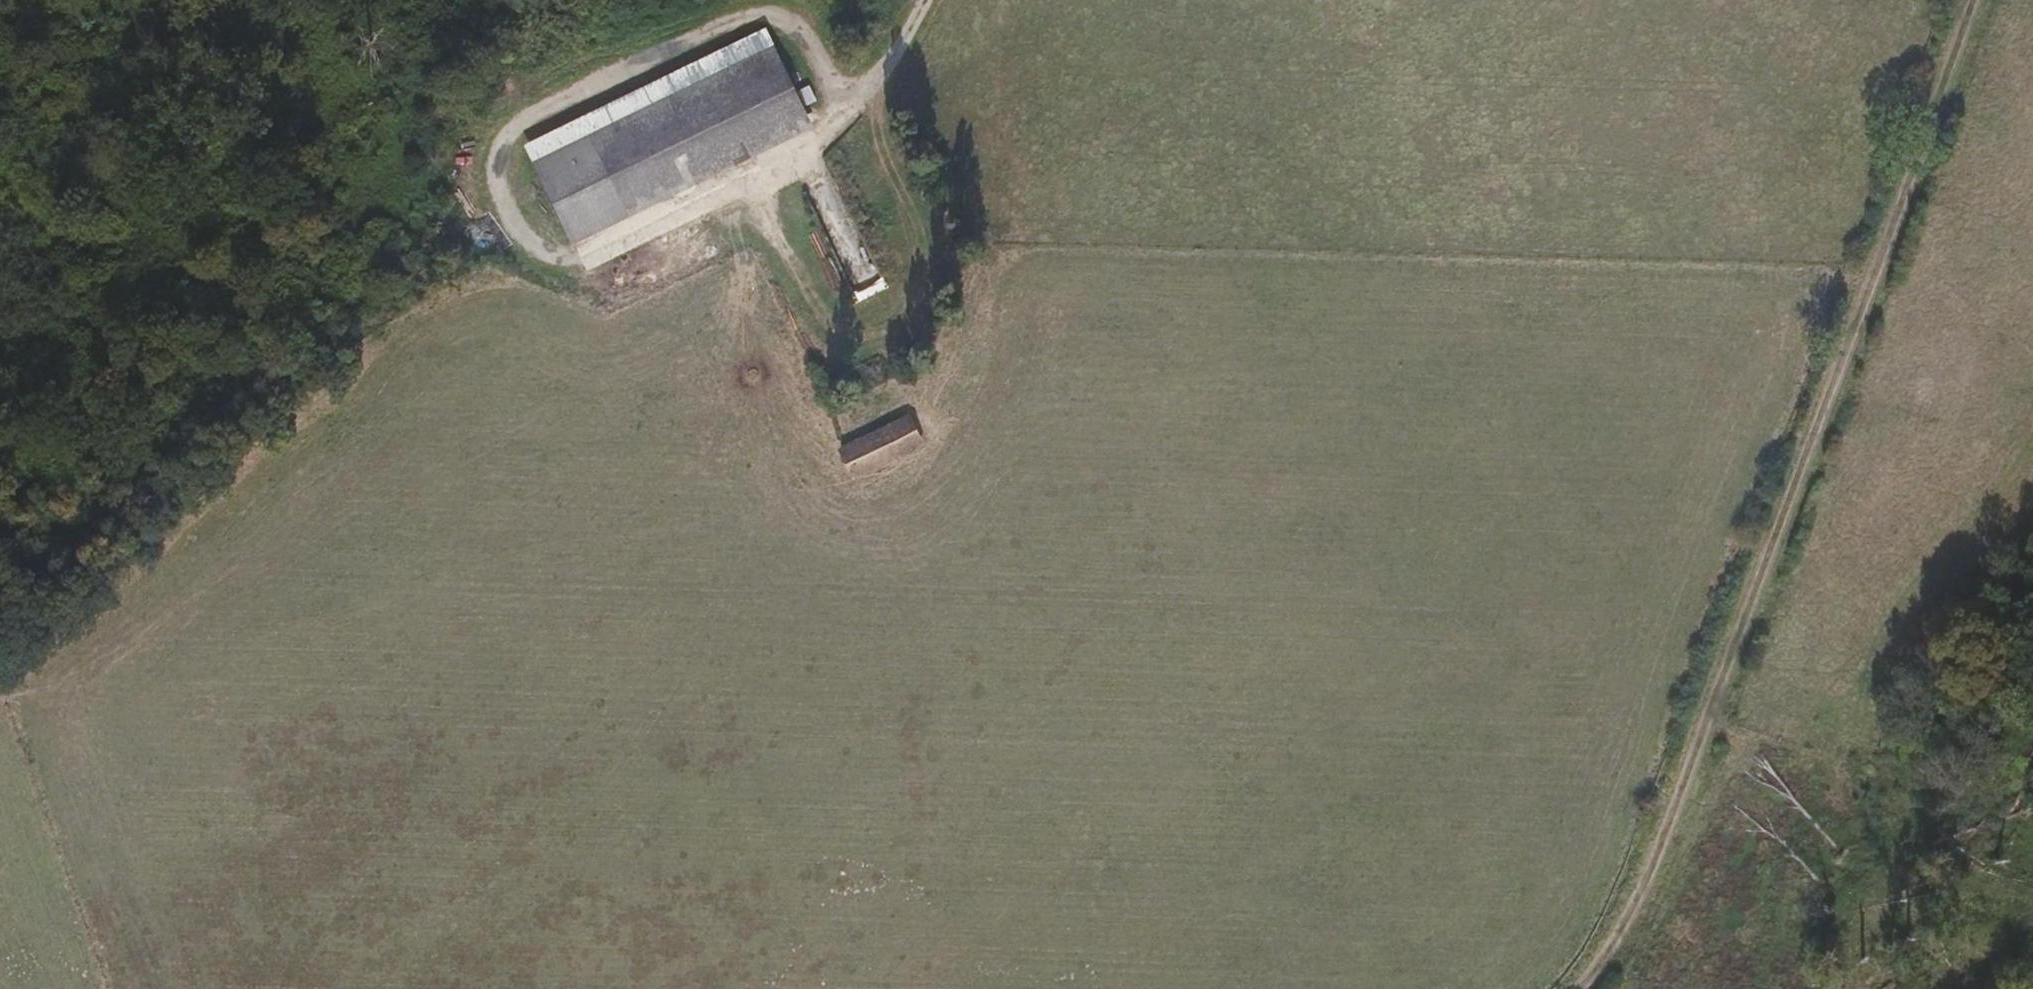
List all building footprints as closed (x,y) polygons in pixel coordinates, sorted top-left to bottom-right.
[(521,142),(571,244),(811,126),(763,28),(521,142)] [(902,418),(844,446),(855,469),(913,442),(902,418)]
